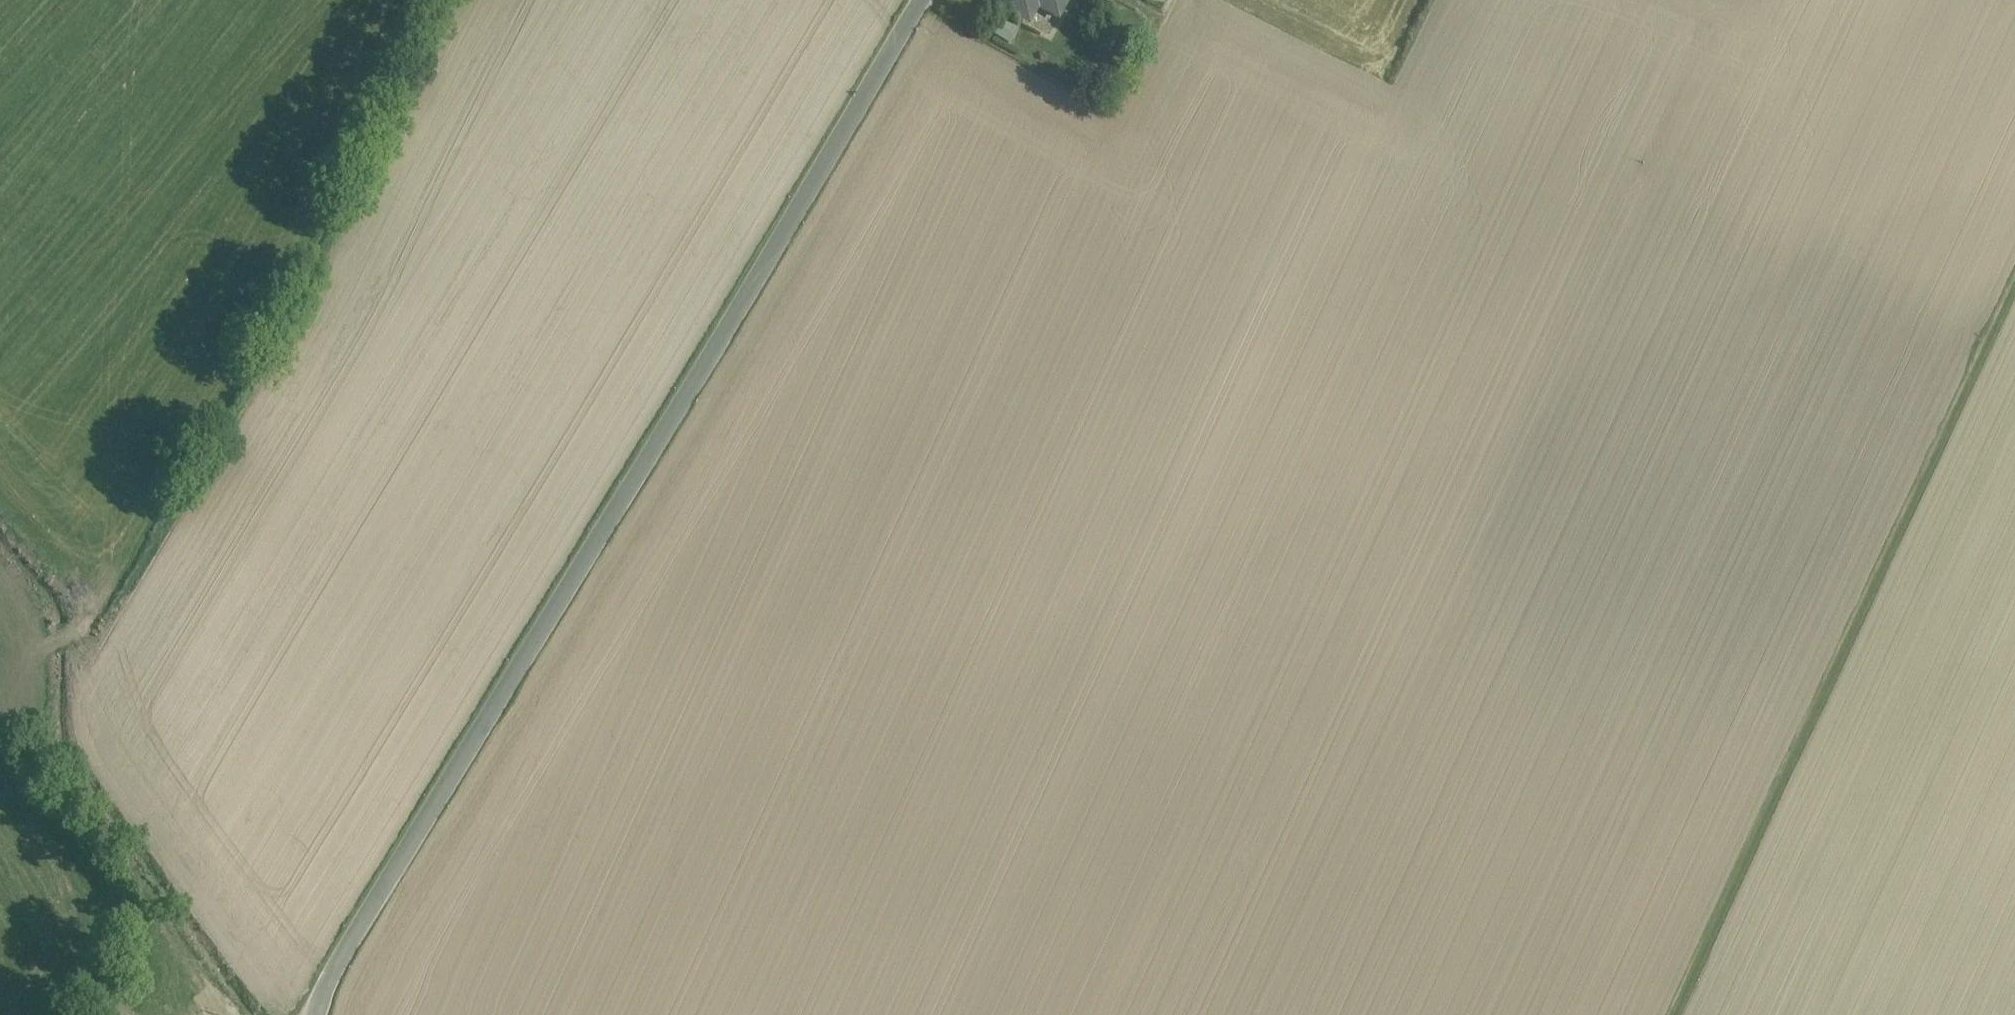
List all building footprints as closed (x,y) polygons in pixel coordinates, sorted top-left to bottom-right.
[(1004,12),(1023,23),(1032,6),(1058,21),(1070,0),(1010,0),(1004,12)]
